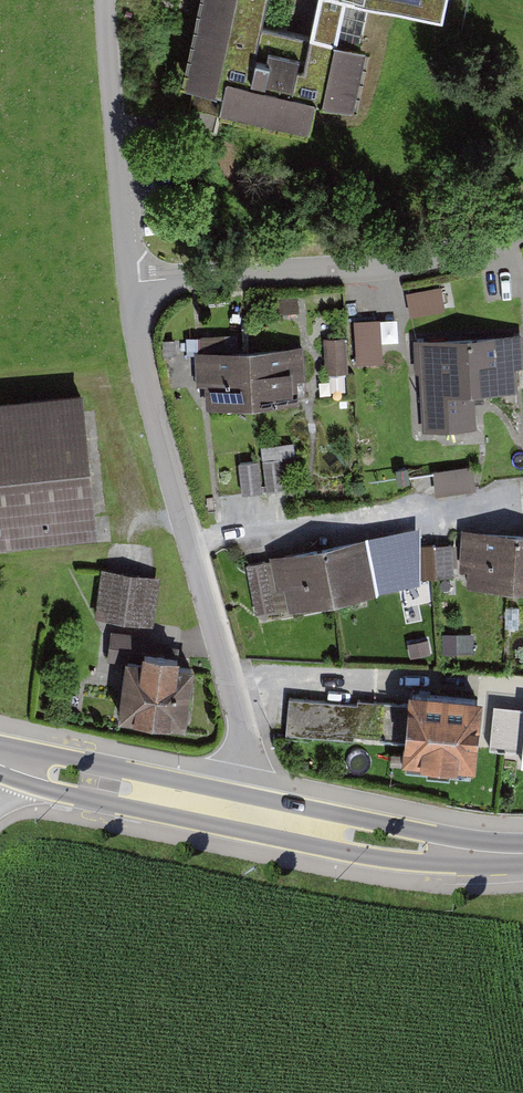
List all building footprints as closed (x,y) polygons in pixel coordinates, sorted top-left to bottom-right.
[(181,79),(223,88),(219,104),(309,124),(315,92),(352,100),(365,40),(360,39),(368,0),(317,0),(309,33),(262,23),(267,0),(198,0),(181,79)] [(443,12),(445,0),(387,0),(443,12)] [(440,285),(406,292),(410,315),(445,308),(440,285)] [(383,361),(380,318),(354,319),(357,363),(383,361)] [(520,332),(495,334),(413,338),(415,373),(419,373),(422,431),(476,428),(474,392),(518,389),(517,366),(522,366),(522,332),(520,332)] [(346,336),(324,337),(326,373),(348,371),(346,336)] [(304,344),(249,347),(252,404),(299,401),(298,384),(306,383),(304,344)] [(206,406),(252,404),(249,347),(194,350),(196,384),(205,384),(206,406)] [(0,398),(0,543),(97,533),(83,390),(0,398)] [(292,441),(261,445),(266,490),(286,487),(282,456),(294,455),(292,441)] [(259,460),(239,462),(242,493),(262,491),(259,460)] [(474,467),(436,469),(437,491),(475,490),(474,467)] [(467,585),(513,587),(517,531),(462,528),(459,569),(468,569),(467,585)] [(517,531),(513,587),(522,588),(522,532),(517,531)] [(377,534),(323,544),(334,600),(379,591),(375,569),(384,567),(377,534)] [(453,543),(415,544),(416,576),(454,575),(453,543)] [(288,609),(334,600),(323,544),(269,555),(270,559),(276,588),(284,587),(288,607),(288,609)] [(270,559),(246,564),(256,613),(288,607),(284,587),(276,588),(270,559)] [(160,575),(101,567),(95,616),(153,624),(160,575)] [(178,663),(180,653),(142,648),(141,658),(126,656),(118,716),(186,725),(194,665),(178,663)] [(482,693),(408,687),(407,702),(404,738),(402,758),(476,764),(482,693)] [(357,703),(289,697),(285,734),(354,739),(354,734),(404,738),(407,702),(357,698),(357,703)] [(517,750),(522,707),(495,704),(490,747),(517,750)]
